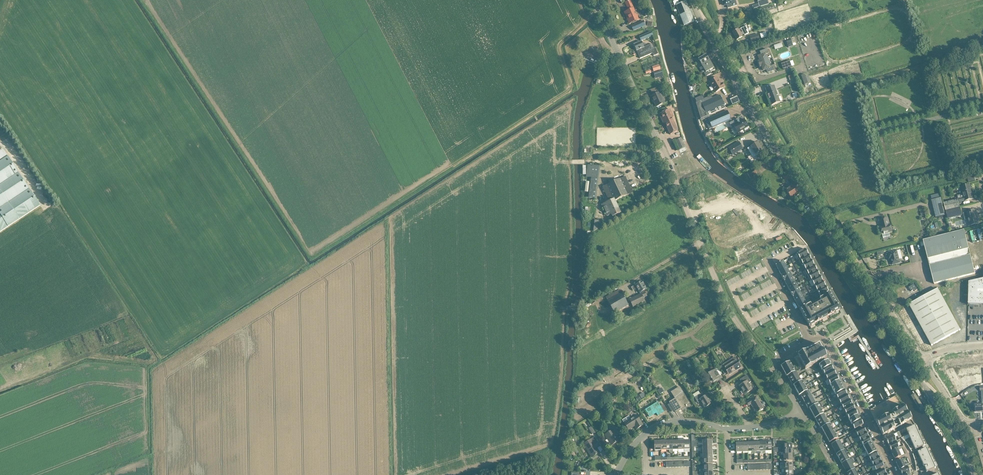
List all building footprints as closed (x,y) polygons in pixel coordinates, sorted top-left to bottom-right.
[(630,0),(625,2),(629,11),(626,12),(629,19),(627,20),(629,24),(639,19),(638,15),(636,16),(633,9),(634,9),(630,0)] [(722,2),(724,6),(727,5),(728,8),(737,6),(735,0),(722,0),(722,2)] [(686,1),(676,5),(684,26),(694,22),(686,1)] [(645,25),(644,22),(631,27),(633,31),(645,25)] [(738,30),(737,30),(733,32),(737,40),(742,37),(741,36),(744,34),(745,36),(749,33),(746,26),(738,30)] [(652,31),(639,37),(641,41),(654,36),(652,31)] [(759,40),(757,34),(750,37),(751,42),(759,40)] [(641,42),(634,45),(637,51),(640,59),(652,54),(654,56),(658,54),(655,47),(652,49),(650,45),(644,48),(641,42)] [(767,73),(774,71),(773,66),(770,67),(766,55),(769,54),(767,49),(760,52),(761,55),(758,56),(760,61),(758,61),(759,63),(760,65),(759,65),(760,67),(762,66),(763,71),(766,70),(767,73)] [(706,55),(702,58),(698,60),(706,72),(704,73),(706,77),(711,74),(710,73),(714,70),(713,68),(714,68),(709,61),(706,55)] [(789,61),(781,64),(783,69),(791,67),(789,61)] [(717,77),(713,80),(709,82),(716,93),(723,88),(725,87),(723,83),(721,84),(717,77)] [(780,102),(774,86),(765,89),(772,105),(780,102)] [(660,87),(650,90),(653,96),(651,97),(653,100),(654,100),(657,107),(661,105),(661,106),(662,105),(665,103),(660,94),(663,93),(660,87)] [(720,96),(716,98),(713,99),(711,96),(696,103),(701,119),(709,115),(708,112),(724,105),(720,96)] [(737,96),(730,99),(733,105),(740,102),(737,96)] [(667,110),(664,112),(662,113),(659,114),(662,121),(664,120),(666,124),(665,124),(670,135),(677,132),(667,110)] [(723,113),(708,119),(711,126),(712,128),(726,122),(731,120),(727,111),(723,113)] [(736,120),(731,122),(729,124),(732,129),(735,128),(738,133),(744,129),(745,130),(749,128),(744,119),(738,123),(736,120)] [(681,138),(680,139),(675,141),(683,159),(689,156),(681,138)] [(753,145),(747,149),(753,158),(761,154),(759,152),(762,150),(758,142),(753,145)] [(732,156),(743,150),(739,143),(728,149),(732,156)] [(5,153),(2,149),(0,151),(0,232),(40,206),(5,153)] [(588,165),(586,177),(591,178),(588,198),(596,199),(601,167),(588,165)] [(753,169),(747,174),(750,179),(757,174),(753,169)] [(615,201),(633,193),(625,177),(603,187),(609,201),(614,199),(615,201)] [(799,194),(793,185),(785,190),(791,199),(799,194)] [(957,196),(958,199),(959,202),(965,201),(973,199),(970,185),(961,187),(963,194),(957,196)] [(720,186),(715,193),(720,197),(725,189),(720,186)] [(725,189),(720,197),(724,199),(729,192),(725,189)] [(729,192),(724,199),(729,202),(734,195),(729,192)] [(734,195),(729,202),(733,205),(738,198),(734,195)] [(738,198),(733,205),(738,208),(743,201),(738,198)] [(936,218),(946,216),(941,198),(940,198),(932,200),(931,200),(936,218)] [(621,213),(615,201),(614,199),(609,201),(602,205),(605,211),(606,214),(607,216),(612,214),(613,217),(621,213)] [(960,207),(959,202),(958,199),(944,203),(946,211),(960,207)] [(743,201),(738,208),(743,211),(747,204),(743,201)] [(747,204),(743,211),(747,214),(748,212),(752,207),(747,204)] [(748,212),(747,214),(752,217),(756,210),(752,207),(748,212)] [(960,207),(946,211),(948,219),(962,215),(960,207)] [(756,210),(752,217),(756,220),(761,213),(756,210)] [(964,213),(965,220),(969,219),(970,226),(979,224),(977,215),(976,210),(964,213)] [(761,213),(756,220),(761,223),(765,216),(761,213)] [(765,216),(761,223),(765,226),(770,218),(765,216)] [(770,218),(765,226),(770,229),(774,221),(770,218)] [(887,218),(885,219),(880,220),(882,226),(880,227),(882,235),(884,234),(884,235),(885,234),(892,232),(890,224),(889,225),(887,218)] [(599,221),(594,221),(593,232),(602,227),(602,223),(599,221)] [(774,221),(770,229),(775,232),(779,224),(774,221)] [(975,274),(971,255),(969,249),(964,230),(923,241),(928,259),(934,284),(975,274)] [(753,235),(748,237),(752,246),(757,243),(753,235)] [(748,237),(743,239),(747,248),(752,246),(748,237)] [(743,239),(738,241),(742,250),(747,248),(743,239)] [(738,241),(733,244),(737,252),(742,250),(738,241)] [(805,249),(796,254),(799,260),(808,255),(805,249)] [(889,253),(887,254),(888,258),(890,258),(892,265),(900,263),(899,260),(902,259),(900,250),(897,251),(897,250),(889,252),(889,253)] [(808,255),(799,260),(802,265),(803,265),(803,264),(811,260),(808,255)] [(811,260),(803,264),(803,265),(806,270),(814,265),(811,260)] [(776,265),(779,271),(786,267),(783,261),(776,265)] [(806,270),(805,270),(807,276),(817,271),(814,265),(806,270)] [(786,267),(779,271),(781,276),(782,276),(789,272),(786,267)] [(781,276),(784,282),(785,281),(784,281),(792,277),(793,277),(790,271),(789,272),(782,276),(781,276)] [(817,271),(807,276),(810,281),(812,280),(811,280),(820,276),(817,271)] [(820,276),(811,280),(812,280),(814,286),(822,281),(820,276)] [(792,277),(784,281),(785,281),(787,287),(795,283),(792,277)] [(969,305),(982,305),(982,279),(969,282),(969,305)] [(822,281),(814,286),(816,288),(817,291),(825,286),(822,281)] [(647,296),(644,290),(646,289),(642,282),(631,288),(633,291),(637,288),(640,294),(629,299),(633,307),(645,301),(643,298),(647,296)] [(795,283),(787,287),(790,292),(798,288),(795,283)] [(825,286),(817,291),(820,296),(828,292),(825,286)] [(790,292),(793,297),(800,293),(798,288),(790,292)] [(938,289),(914,302),(909,305),(932,346),(961,330),(938,289)] [(620,290),(615,292),(606,298),(614,313),(628,305),(620,290)] [(800,293),(793,297),(796,302),(803,298),(802,296),(800,293)] [(829,293),(800,309),(805,320),(809,327),(814,324),(822,320),(821,320),(827,317),(834,313),(839,310),(836,303),(830,293),(829,293)] [(803,298),(796,302),(799,308),(806,304),(803,298)] [(798,356),(805,369),(813,365),(826,357),(822,350),(819,344),(806,352),(805,351),(798,356)] [(723,364),(720,367),(725,375),(728,372),(729,375),(734,372),(734,371),(738,369),(741,367),(736,359),(735,357),(723,364)] [(828,360),(819,365),(822,370),(830,365),(828,360)] [(789,361),(781,366),(783,371),(792,367),(789,361)] [(830,365),(822,370),(825,375),(833,370),(830,365)] [(950,369),(947,371),(950,375),(959,370),(956,366),(953,367),(950,369)] [(783,371),(786,377),(787,376),(795,372),(792,367),(783,371)] [(721,378),(718,373),(716,370),(704,376),(709,384),(712,383),(715,381),(714,380),(717,378),(720,377),(720,378),(721,378)] [(833,370),(825,375),(827,380),(836,375),(833,370)] [(959,370),(950,375),(953,379),(961,374),(959,370)] [(795,372),(787,376),(790,381),(799,376),(796,371),(795,372)] [(961,374),(953,379),(955,383),(964,378),(962,375),(961,374)] [(747,375),(744,377),(740,380),(742,384),(739,386),(745,394),(752,390),(748,383),(751,382),(747,375)] [(836,375),(827,380),(830,385),(839,380),(836,375)] [(792,386),(793,385),(801,381),(799,376),(790,381),(792,386)] [(964,378),(955,383),(958,388),(966,382),(964,378)] [(839,380),(830,385),(833,390),(841,385),(839,380)] [(802,381),(801,381),(793,385),(796,390),(805,386),(802,381)] [(966,382),(958,388),(960,391),(960,392),(969,387),(968,385),(966,382)] [(841,385),(833,390),(835,394),(844,390),(841,385)] [(796,390),(799,396),(800,395),(808,391),(805,386),(796,390)] [(690,404),(679,387),(671,392),(675,398),(669,402),(670,404),(668,405),(672,412),(674,410),(676,413),(686,406),(686,407),(687,406),(690,404)] [(808,391),(800,395),(803,400),(812,395),(809,390),(808,391)] [(844,390),(835,394),(838,399),(847,395),(844,390)] [(698,391),(693,395),(694,397),(698,403),(701,402),(704,408),(712,403),(707,395),(702,397),(698,391)] [(915,393),(911,396),(921,411),(925,409),(915,393)] [(812,395),(803,400),(805,405),(814,400),(812,395)] [(847,395),(838,399),(841,404),(849,400),(847,395)] [(756,397),(751,400),(747,403),(749,406),(751,404),(756,413),(763,408),(756,397)] [(808,409),(809,408),(817,404),(814,400),(805,405),(808,409)] [(843,410),(852,405),(849,400),(841,404),(843,410)] [(664,412),(662,408),(658,402),(645,410),(650,417),(656,413),(658,416),(664,412)] [(820,403),(817,404),(809,408),(812,414),(821,409),(823,408),(820,403)] [(852,405),(843,410),(846,415),(855,410),(852,405)] [(888,415),(876,421),(875,421),(883,435),(888,433),(895,429),(894,427),(899,424),(900,426),(907,422),(912,419),(903,405),(891,412),(892,413),(888,415)] [(812,414),(815,419),(823,414),(821,409),(812,414)] [(855,410),(846,415),(849,420),(858,415),(855,410)] [(823,414),(815,419),(818,423),(826,419),(824,414),(823,414)] [(643,425),(640,421),(636,415),(631,419),(629,416),(622,421),(629,430),(635,426),(637,429),(643,425)] [(858,415),(849,420),(851,424),(860,419),(858,415)] [(820,428),(821,428),(829,423),(826,419),(818,423),(820,428)] [(863,425),(860,419),(851,424),(854,429),(863,425)] [(829,423),(821,428),(824,433),(832,428),(830,423),(829,423)] [(906,430),(906,431),(907,433),(908,435),(917,431),(917,430),(915,427),(915,426),(914,426),(913,427),(906,430)] [(863,427),(855,432),(858,437),(866,432),(863,427)] [(619,434),(616,430),(615,428),(605,435),(611,445),(618,441),(615,436),(619,434)] [(832,428),(824,433),(826,438),(835,433),(832,428)] [(910,440),(919,436),(917,431),(908,435),(910,440)] [(866,432),(858,437),(860,441),(868,437),(866,432)] [(838,438),(835,433),(826,438),(829,443),(838,438)] [(893,435),(885,439),(888,445),(896,441),(893,435)] [(919,436),(910,440),(913,445),(922,441),(919,436)] [(600,446),(594,437),(583,444),(592,458),(599,453),(596,449),(600,446)] [(868,437),(860,441),(863,446),(871,442),(868,437)] [(839,440),(831,445),(834,450),(842,445),(839,440)] [(896,441),(888,445),(891,451),(899,448),(897,443),(900,442),(899,440),(896,441)] [(922,441),(913,445),(915,450),(924,446),(922,441)] [(871,442),(863,446),(866,451),(873,446),(871,442)] [(842,445),(834,450),(836,454),(844,450),(842,445)] [(873,446),(866,451),(868,456),(876,452),(876,451),(873,446)] [(899,448),(891,451),(895,459),(901,456),(898,450),(902,449),(901,448),(901,447),(899,448)] [(926,448),(917,452),(919,457),(929,453),(926,448)] [(844,450),(836,454),(839,459),(847,455),(844,450)] [(868,456),(870,461),(878,457),(876,452),(868,456)] [(929,453),(919,457),(922,462),(931,458),(929,453)] [(847,455),(839,459),(842,464),(849,460),(847,455)] [(878,457),(870,461),(873,466),(881,461),(878,457)] [(931,458),(922,462),(924,467),(933,463),(931,458)] [(902,459),(896,462),(899,470),(907,466),(909,466),(908,464),(905,465),(902,459)] [(849,460),(842,464),(844,469),(852,464),(849,460)] [(884,466),(881,461),(873,466),(876,471),(884,466)] [(933,463),(924,467),(926,472),(935,468),(933,463)] [(852,464),(844,469),(847,473),(854,469),(852,464)] [(899,470),(902,474),(904,474),(912,471),(913,471),(912,469),(909,470),(907,466),(899,470)]
